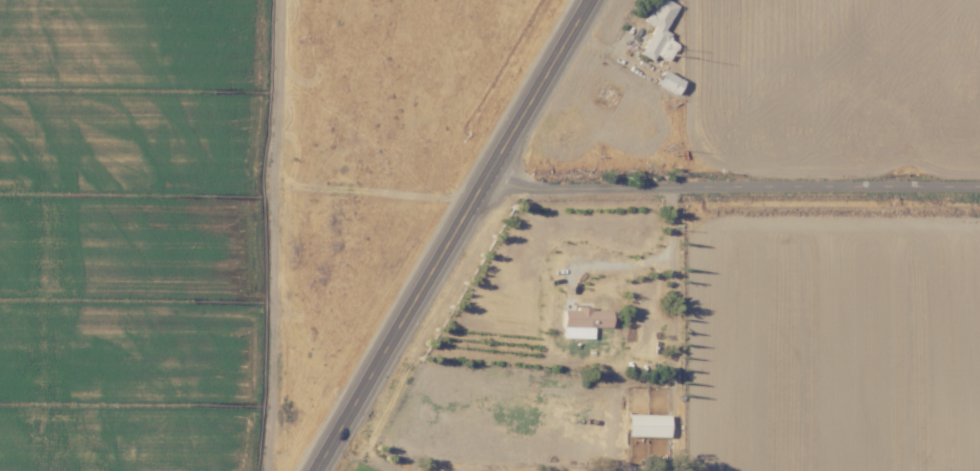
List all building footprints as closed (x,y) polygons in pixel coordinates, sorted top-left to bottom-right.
[(676,5),(666,0),(654,0),(643,22),(651,26),(637,53),(650,60),(653,54),(666,61),(675,43),(666,39),(669,33),(663,30),(676,5)] [(674,94),(681,80),(660,70),(654,84),(674,94)] [(609,307),(560,307),(560,337),(591,337),(591,326),(608,326),(609,307)] [(624,435),(666,436),(666,414),(625,413),(624,435)]
